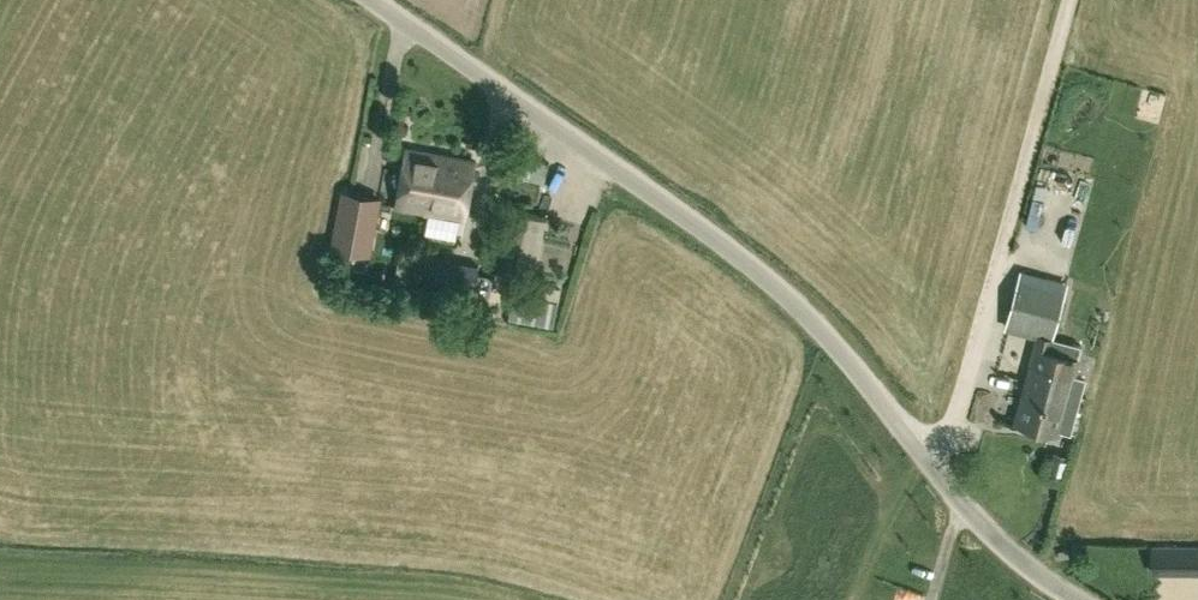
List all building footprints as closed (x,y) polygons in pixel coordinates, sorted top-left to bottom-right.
[(431,212),(441,155),(406,149),(396,206),(431,212)] [(475,161),(441,155),(431,212),(465,218),(475,161)] [(381,196),(352,191),(341,189),(329,247),(370,254),(381,196)] [(533,274),(546,216),(517,209),(505,267),(533,274)] [(1039,336),(1050,339),(1064,287),(1020,276),(1006,327),(1039,336)] [(556,323),(560,300),(515,292),(511,315),(556,323)] [(1047,350),(1050,339),(1039,336),(1015,422),(1057,433),(1058,428),(1070,431),(1085,378),(1073,374),(1077,358),(1047,350)] [(1048,473),(1064,477),(1070,455),(1054,450),(1048,473)] [(1176,572),(1176,548),(1152,547),(1152,571),(1176,572)]
